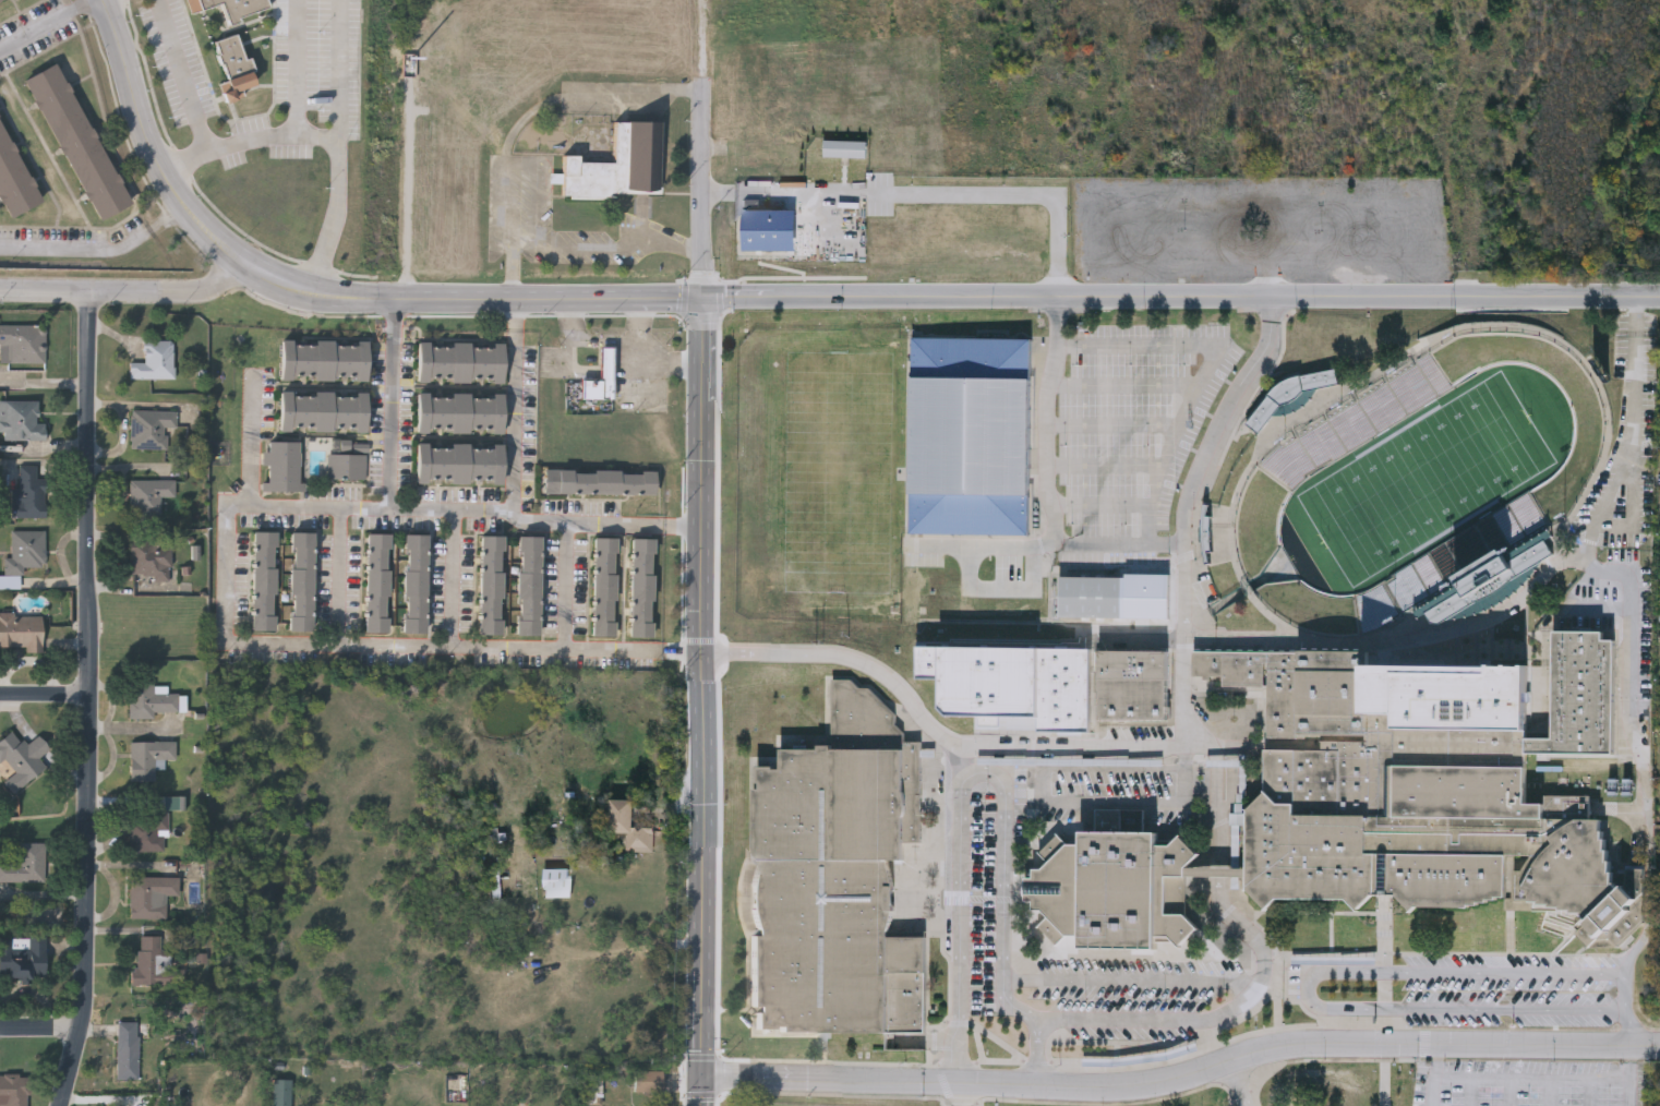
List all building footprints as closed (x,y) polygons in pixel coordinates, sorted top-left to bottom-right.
[(190,16),(184,0),(266,0),(269,9),(240,20),(241,24),(229,27),(221,5),(190,16)] [(237,35),(245,61),(250,59),(255,73),(252,74),(256,88),(243,93),(245,99),(226,106),(219,86),(227,84),(213,43),(226,38),(232,36),(237,35)] [(26,81),(59,64),(127,209),(94,225),(26,81)] [(7,221),(0,208),(0,122),(39,205),(7,221)] [(615,124),(662,124),(661,196),(614,195),(614,202),(570,201),(570,197),(563,197),(564,158),(578,158),(578,165),(614,165),(615,124)] [(1,344),(0,344),(0,325),(46,325),(46,363),(1,363),(1,344)] [(911,538),(914,339),(1034,341),(1034,436),(1033,540),(911,538)] [(131,356),(142,356),(142,340),(175,340),(175,380),(131,380),(131,356)] [(368,341),(366,381),(280,380),(281,340),(368,341)] [(504,342),(503,383),(416,382),(417,341),(504,342)] [(613,346),(612,399),(581,399),(581,378),(599,378),(599,346),(613,346)] [(366,393),(365,433),(279,432),(279,392),(366,393)] [(503,393),(503,433),(416,433),(416,393),(503,393)] [(46,441),(2,441),(2,401),(38,401),(38,421),(46,421),(46,441)] [(164,449),(131,449),(131,410),(176,410),(176,429),(164,429),(164,449)] [(261,493),(261,482),(266,482),(266,467),(263,467),(263,443),(300,443),(300,493),(261,493)] [(365,480),(327,480),(328,443),(365,443),(365,480)] [(503,444),(503,484),(416,484),(416,444),(503,444)] [(46,518),(13,518),(13,489),(20,489),(20,466),(37,466),(37,480),(46,480),(46,518)] [(543,494),(544,470),(654,470),(654,495),(543,494)] [(130,515),(130,480),(175,480),(175,497),(160,497),(160,515),(130,515)] [(21,589),(0,589),(0,577),(4,577),(4,556),(12,556),(12,530),(46,531),(45,570),(21,570),(21,589)] [(1419,607),(1438,637),(1562,561),(1544,531),(1419,607)] [(252,630),(252,532),(275,532),(275,630),(252,630)] [(312,632),(289,632),(290,533),(313,533),(312,632)] [(388,534),(388,633),(365,633),(365,534),(388,534)] [(426,536),(424,634),(402,634),(404,534),(426,536)] [(479,635),(480,537),(502,537),(502,635),(479,635)] [(539,537),(539,635),(516,635),(517,537),(539,537)] [(592,539),(615,539),(615,637),(592,637),(592,539)] [(652,637),(629,637),(630,539),(653,540),(652,637)] [(171,579),(131,578),(132,540),(171,541),(171,579)] [(1061,580),(1127,580),(1127,622),(1060,620),(1061,580)] [(26,648),(0,648),(0,614),(43,614),(43,653),(26,653),(26,648)] [(1249,809),(1265,795),(1266,750),(1323,752),(1323,743),(1369,743),(1369,737),(1308,736),(1308,741),(1268,740),(1268,688),(1223,687),(1223,678),(1194,678),(1194,652),(1301,654),(1372,654),(1373,659),(1419,660),(1419,668),(1477,668),(1478,644),(1529,644),(1530,736),(1560,736),(1557,632),(1609,632),(1608,639),(1619,639),(1619,758),(1531,757),(1531,803),(1550,804),(1551,819),(1559,834),(1581,819),(1604,820),(1609,829),(1611,840),(1612,851),(1616,862),(1620,873),(1620,883),(1625,890),(1631,886),(1643,898),(1647,922),(1633,937),(1621,949),(1588,948),(1576,935),(1590,921),(1588,914),(1573,914),(1562,911),(1552,907),(1541,905),(1532,902),(1518,900),(1517,870),(1526,870),(1535,856),(1511,856),(1511,897),(1471,907),(1420,907),(1412,912),(1405,903),(1399,898),(1384,897),(1375,897),(1358,912),(1346,901),(1280,900),(1266,911),(1249,891),(1249,809)] [(1099,651),(1169,651),(1169,685),(1169,705),(1169,720),(1132,720),(1099,720),(1099,693),(1099,651)] [(757,1032),(927,1035),(928,937),(892,937),(894,916),(894,888),(889,863),(903,863),(903,846),(918,846),(922,745),(898,729),(898,717),(870,688),(862,689),(854,681),(834,681),(833,746),(820,746),(820,749),(781,749),(781,767),(774,767),(758,768),(758,784),(761,784),(760,790),(754,790),(754,859),(754,1009),(757,1032)] [(155,719),(130,719),(130,682),(155,683),(155,687),(167,687),(167,695),(179,695),(179,712),(155,712),(155,719)] [(11,776),(0,760),(0,739),(14,730),(24,745),(39,734),(50,750),(39,758),(47,769),(12,793),(3,780),(11,776)] [(131,741),(176,741),(176,760),(157,760),(157,783),(131,783),(131,741)] [(611,797),(634,797),(634,826),(654,826),(653,851),(625,850),(626,832),(611,832),(611,797)] [(131,852),(131,813),(169,813),(169,852),(131,852)] [(1187,868),(1201,855),(1182,837),(1170,847),(1159,846),(1159,833),(1083,833),(1084,846),(1070,846),(1044,871),(1035,870),(1034,880),(1026,880),(1025,902),(1035,903),(1034,912),(1043,912),(1049,918),(1038,928),(1057,947),(1159,949),(1159,943),(1174,943),(1179,949),(1200,930),(1187,915),(1187,868)] [(46,882),(0,882),(0,864),(20,864),(20,843),(46,843),(46,882)] [(544,898),(544,868),(568,868),(568,898),(544,898)] [(167,921),(130,921),(131,877),(180,877),(180,897),(167,897),(167,921)] [(502,878),(498,895),(491,894),(493,877),(502,878)] [(163,936),(161,954),(178,954),(177,985),(135,985),(136,935),(163,936)] [(46,978),(0,977),(0,936),(46,937),(46,978)] [(118,1022),(137,1022),(137,1080),(118,1080),(118,1022)] [(661,1071),(661,1081),(660,1081),(660,1090),(637,1090),(637,1071),(661,1071)] [(28,1075),(28,1105),(0,1105),(0,1075),(28,1075)] [(292,1079),(292,1105),(274,1105),(274,1079),(292,1079)] [(591,1079),(591,1105),(603,1105),(603,1079),(591,1079)]
